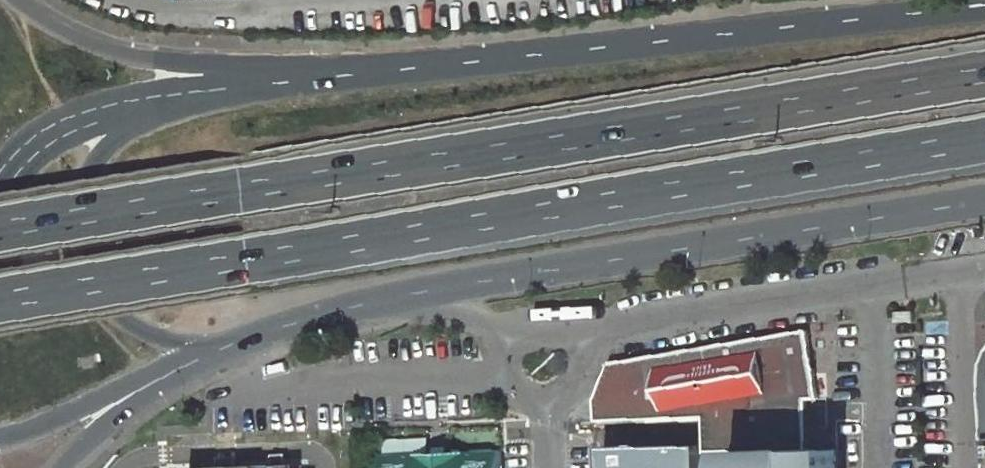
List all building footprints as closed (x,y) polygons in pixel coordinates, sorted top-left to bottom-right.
[(898,311),(898,322),(916,321),(916,311),(898,311)] [(596,401),(597,418),(704,415),(705,443),(705,450),(734,449),(808,449),(806,399),(818,399),(806,331),(611,362),(596,401)] [(705,450),(705,443),(605,444),(605,467),(705,467),(705,450)] [(705,450),(705,467),(735,467),(734,449),(705,450)] [(734,449),(735,467),(838,467),(838,449),(808,449),(734,449)] [(382,455),(382,467),(502,467),(501,451),(382,455)]
